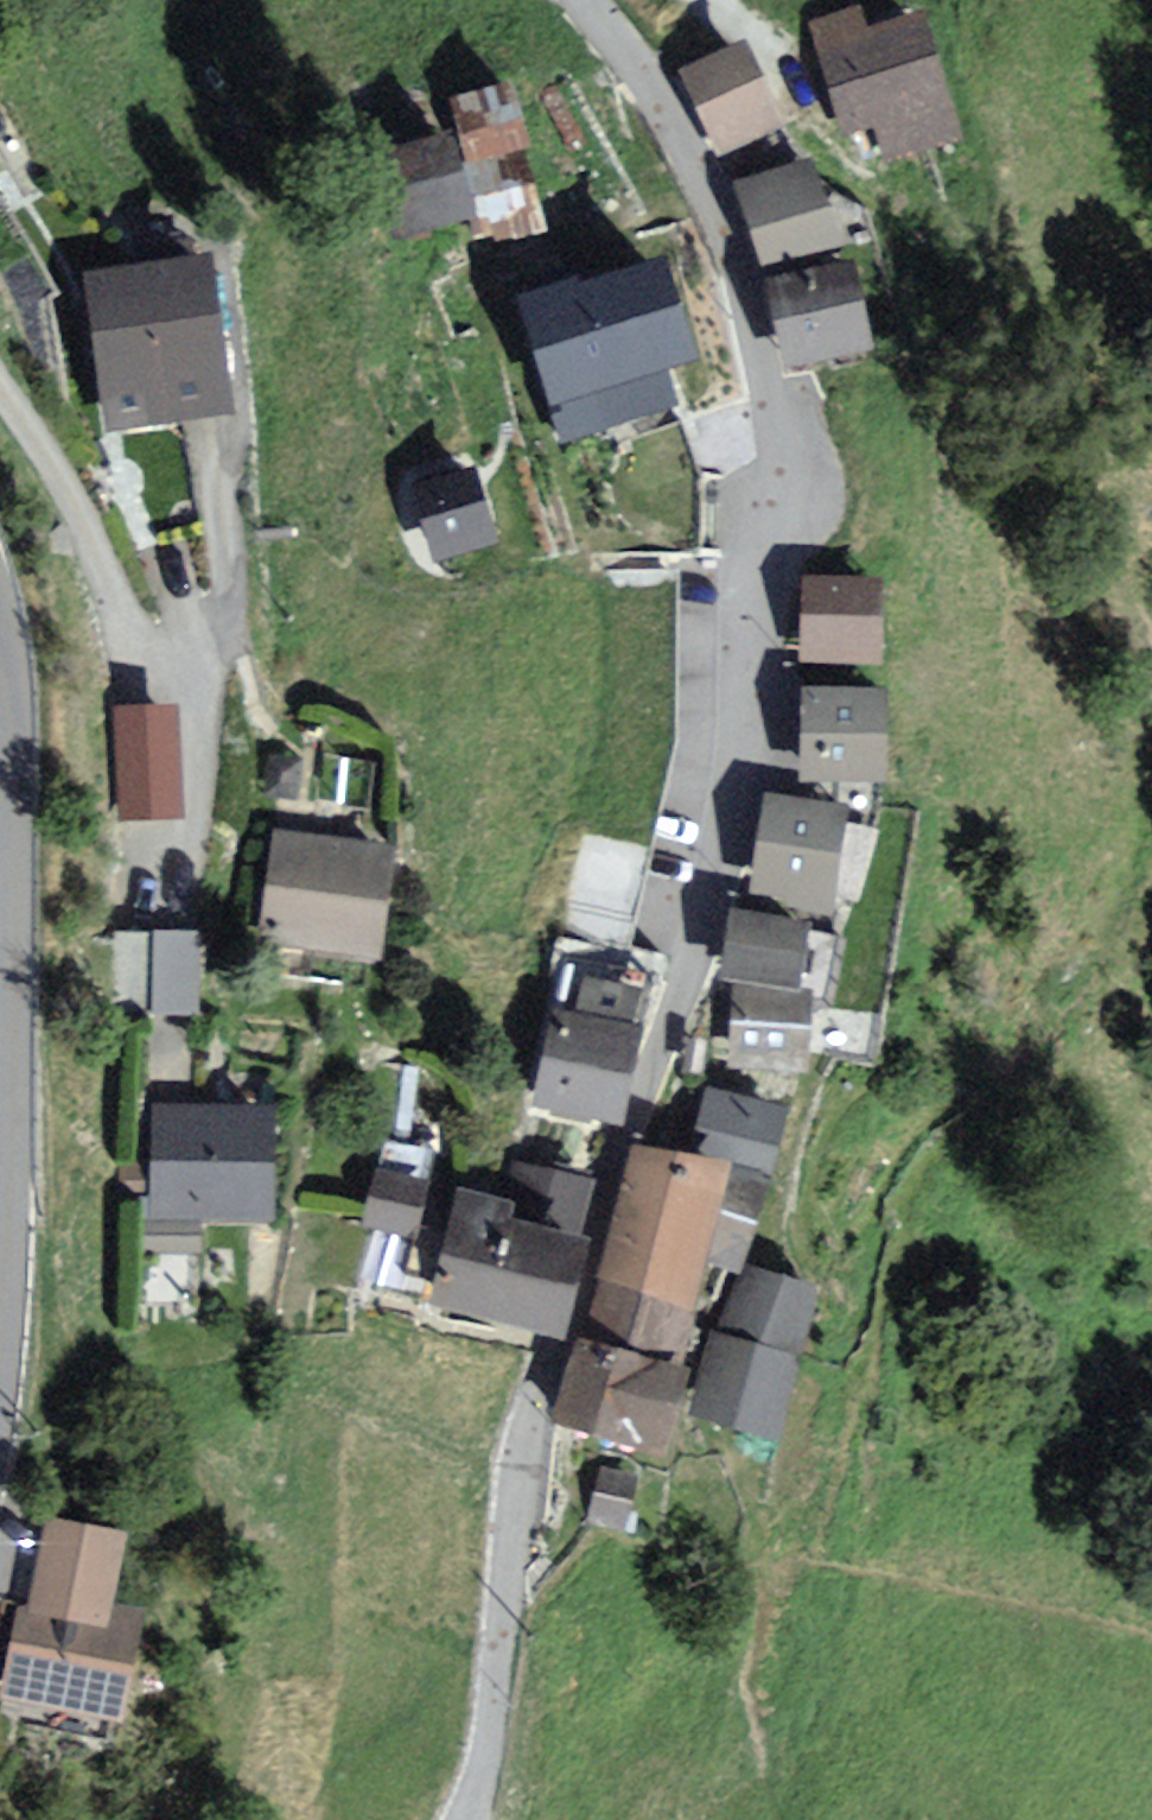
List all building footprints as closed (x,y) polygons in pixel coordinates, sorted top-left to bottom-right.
[(926,38),(842,57),(865,158),(949,138),(926,38)] [(768,51),(697,76),(725,155),(796,129),(768,51)] [(526,88),(465,104),(498,231),(560,215),(526,88)] [(838,164),(752,190),(779,278),(865,252),(838,164)] [(702,263),(542,310),(560,370),(485,392),(510,476),(589,453),(577,412),(732,366),(702,263)] [(883,269),(786,291),(805,376),(902,355),(883,269)] [(239,270),(103,284),(120,439),(256,424),(239,270)] [(436,547),(503,524),(473,437),(406,460),(436,547)] [(914,588),(827,582),(821,666),(908,671),(914,588)] [(920,701),(827,697),(824,789),(917,792),(920,701)] [(193,717),(123,719),(126,830),(196,828),(193,717)] [(877,820),(787,804),(770,901),(860,916),(877,820)] [(420,862),(287,843),(271,951),(404,970),(420,862)] [(841,936),(755,922),(745,981),(831,995),(841,936)] [(215,946),(121,941),(117,1017),(211,1022),(215,946)] [(846,1009),(757,1000),(749,1073),(839,1083),(846,1009)] [(637,1028),(561,1011),(541,1100),(617,1117),(637,1028)] [(303,1110),(167,1107),(165,1226),(301,1228),(303,1110)] [(693,1161),(639,1148),(593,1331),(694,1357),(716,1268),(740,1173),(693,1161)] [(496,1201),(460,1191),(429,1308),(555,1341),(583,1238),(571,1235),(586,1181),(507,1160),(496,1201)] [(448,1188),(393,1177),(382,1235),(438,1245),(448,1188)] [(841,1298),(775,1282),(752,1276),(715,1424),(805,1446),(841,1298)] [(682,1375),(583,1342),(560,1414),(658,1446),(682,1375)] [(660,1482),(615,1471),(601,1528),(646,1539),(660,1482)] [(156,1540),(69,1527),(55,1615),(36,1613),(21,1711),(164,1733),(182,1619),(145,1614),(156,1540)]
